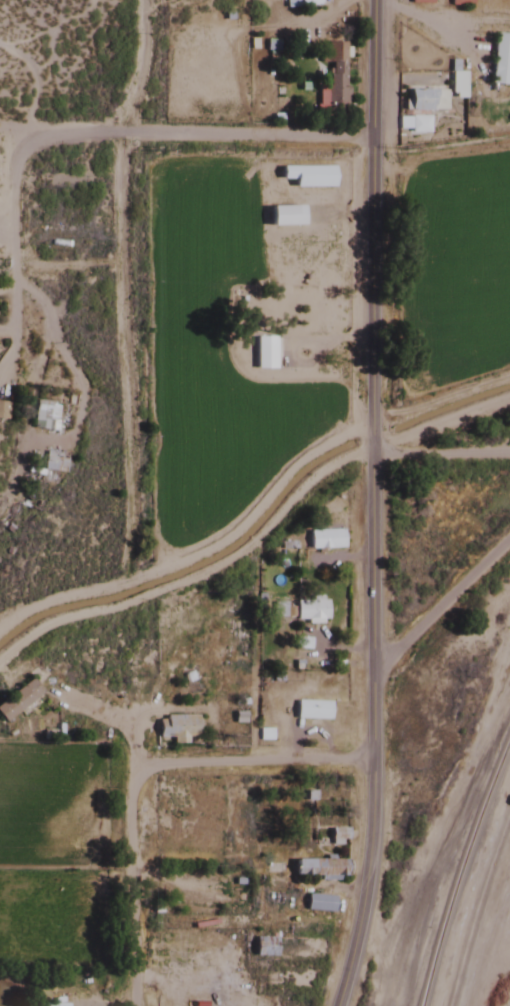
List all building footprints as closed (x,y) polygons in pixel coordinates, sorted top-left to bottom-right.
[(493,33),(489,84),(507,86),(509,52),(509,35),(493,33)] [(325,116),(346,116),(346,85),(342,85),(342,42),(324,42),(324,52),(319,52),(319,62),(329,62),(329,68),(325,68),(325,116)] [(464,71),(446,71),(446,98),(464,98),(464,71)] [(407,111),(432,111),(432,89),(407,89),(407,111)] [(279,166),(279,188),(331,188),(331,166),(279,166)] [(268,226),(299,226),(299,206),(268,206),(268,226)] [(254,370),(278,370),(278,338),(254,338),(254,370)] [(55,431),(57,404),(34,402),(32,429),(55,431)] [(42,471),(63,473),(65,455),(44,453),(42,471)] [(342,549),(341,530),(308,532),(309,551),(342,549)] [(294,597),(294,624),(325,624),(325,597),(294,597)] [(4,724),(41,693),(29,679),(0,704),(0,720),(4,724)] [(328,721),(328,702),(295,702),(294,720),(328,721)] [(169,739),(169,745),(196,745),(196,717),(161,717),(161,739),(169,739)] [(344,830),(330,830),(330,845),(344,845),(344,830)] [(293,878),(345,878),(345,860),(293,860),(293,878)] [(304,911),(332,912),(332,896),(304,896),(304,911)]
